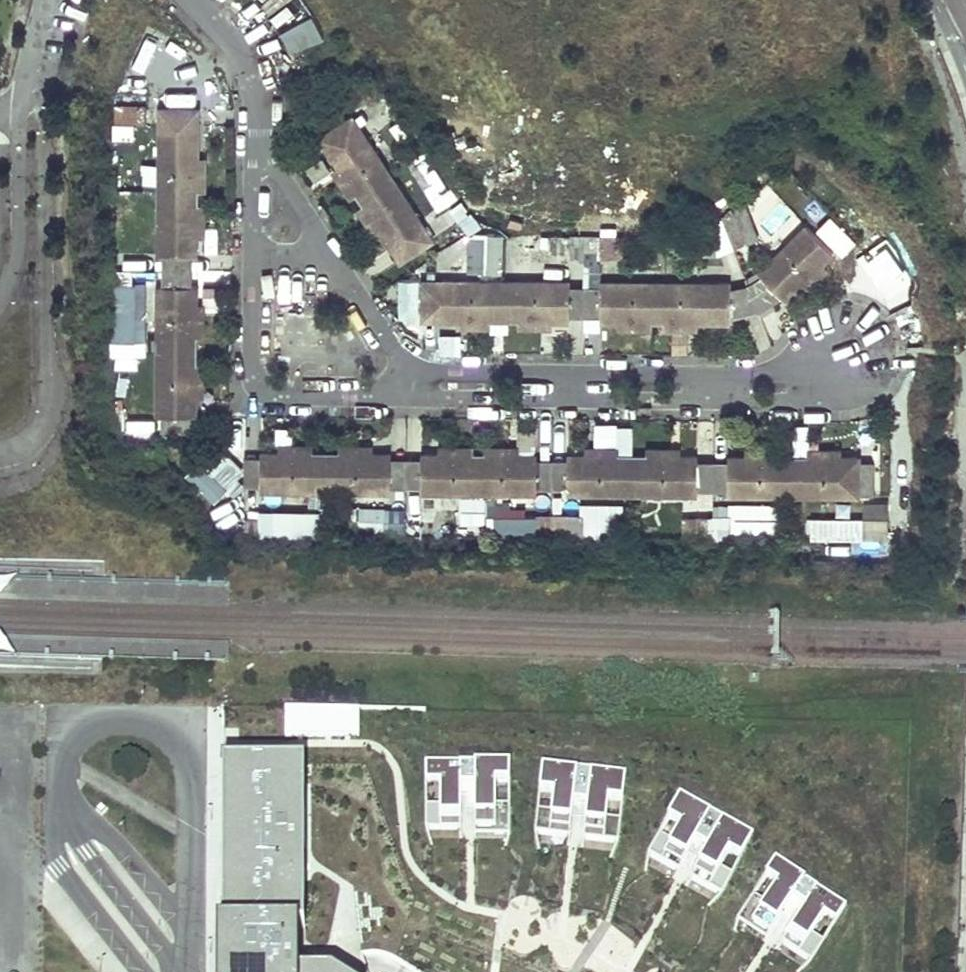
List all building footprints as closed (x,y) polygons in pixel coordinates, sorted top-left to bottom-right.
[(290,52),(323,39),(313,14),(280,28),(290,52)] [(115,103),(114,124),(145,126),(146,105),(115,103)] [(159,109),(159,125),(197,125),(197,109),(159,109)] [(328,151),(360,130),(351,117),(319,138),(328,151)] [(157,256),(195,257),(196,228),(201,228),(202,205),(196,205),(196,192),(202,192),(202,168),(196,168),(197,125),(159,125),(157,256)] [(376,226),(391,249),(423,229),(360,130),(328,151),(343,175),(338,178),(351,198),(356,195),(363,206),(358,209),(371,229),(376,226)] [(318,181),(331,171),(321,157),(308,167),(318,181)] [(842,253),(855,240),(830,214),(816,227),(842,253)] [(758,266),(784,293),(804,274),(808,278),(825,261),(821,257),(832,246),(806,219),(758,266)] [(432,242),(423,229),(391,249),(400,263),(432,242)] [(469,273),(503,273),(503,232),(468,232),(469,273)] [(602,235),(600,255),(622,257),(623,237),(602,235)] [(111,280),(111,350),(146,350),(146,280),(111,280)] [(420,319),(437,319),(437,281),(421,281),(420,319)] [(437,281),(437,319),(465,319),(464,325),(488,325),(488,319),(517,320),(517,325),(540,326),(540,320),(568,320),(568,282),(437,281)] [(234,282),(202,284),(203,302),(235,300),(234,282)] [(599,283),(599,321),(627,321),(627,327),(650,327),(650,321),(664,321),(664,327),(687,327),(687,321),(730,322),(730,284),(599,283)] [(156,418),(194,418),(194,390),(200,390),(200,367),(194,367),(195,338),(201,338),(201,315),(195,315),(195,287),(157,287),(156,418)] [(441,353),(461,352),(461,333),(440,333),(441,353)] [(594,422),(594,444),(617,444),(616,421),(594,422)] [(214,502),(245,470),(217,444),(186,476),(214,502)] [(289,453),(261,453),(261,491),(392,492),(392,454),(364,453),(364,448),(341,447),(341,453),(312,453),(312,447),(289,447),(289,453)] [(540,493),(540,455),(512,455),(512,449),(488,449),(488,455),(475,455),(475,449),(452,448),(452,454),(423,454),(423,492),(540,493)] [(599,456),(571,455),(571,493),(702,494),(702,456),(674,456),(674,450),(651,450),(651,456),(622,456),(622,450),(599,450),(599,456)] [(761,457),(733,457),(733,495),(864,496),(864,458),(836,458),(836,452),(813,452),(813,457),(784,457),(784,452),(761,451),(761,457)] [(246,484),(259,484),(259,454),(246,454),(246,484)] [(392,455),(392,485),(419,485),(418,455),(392,455)] [(864,539),(888,539),(888,502),(864,502),(864,539)] [(623,503),(566,503),(566,539),(623,539),(623,503)] [(765,533),(765,503),(728,503),(728,533),(765,533)] [(319,510),(259,507),(257,536),(317,539),(319,510)] [(358,531),(404,531),(404,507),(357,507),(358,531)] [(727,515),(661,511),(660,532),(725,535),(727,515)] [(535,537),(534,516),(493,517),(494,538),(535,537)] [(811,538),(887,538),(887,532),(871,532),(872,518),(811,518),(811,538)] [(24,581),(24,591),(44,592),(44,581),(24,581)] [(22,643),(22,654),(42,654),(42,643),(22,643)] [(305,763),(223,763),(223,857),(224,910),(305,911),(305,892),(305,763)] [(509,765),(426,765),(426,827),(462,827),(462,784),(476,784),(476,826),(509,826),(509,765)] [(625,780),(544,771),(537,830),(568,833),(573,795),(588,796),(583,839),(617,842),(625,780)] [(754,838),(680,797),(649,854),(680,870),(700,832),(713,839),(692,878),(723,895),(754,838)] [(844,907),(776,864),(744,916),(772,933),(794,898),(805,905),(782,940),(811,958),(844,907)] [(224,910),(225,932),(219,932),(219,971),(329,971),(298,953),(299,928),(303,928),(305,911),(224,910)]
